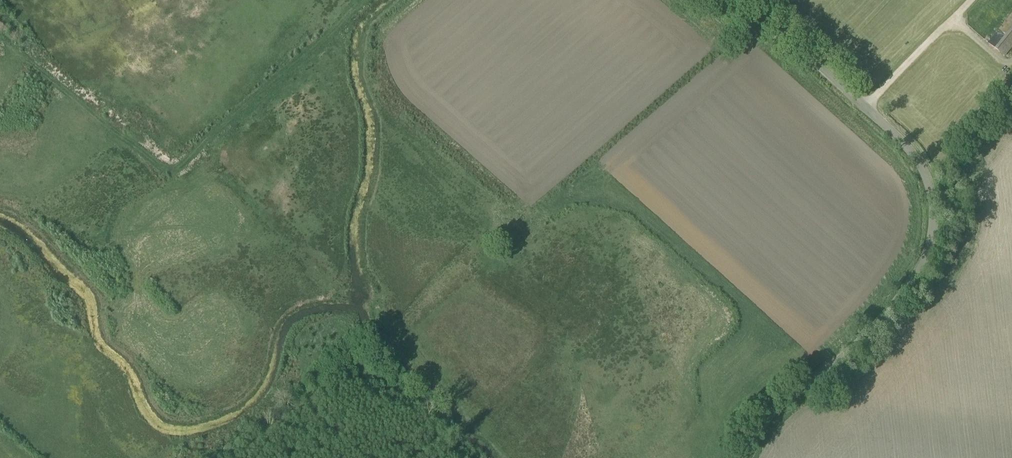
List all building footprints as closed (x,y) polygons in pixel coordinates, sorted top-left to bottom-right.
[(1011,47),(1011,15),(989,44),(1005,56),(1011,47)]
